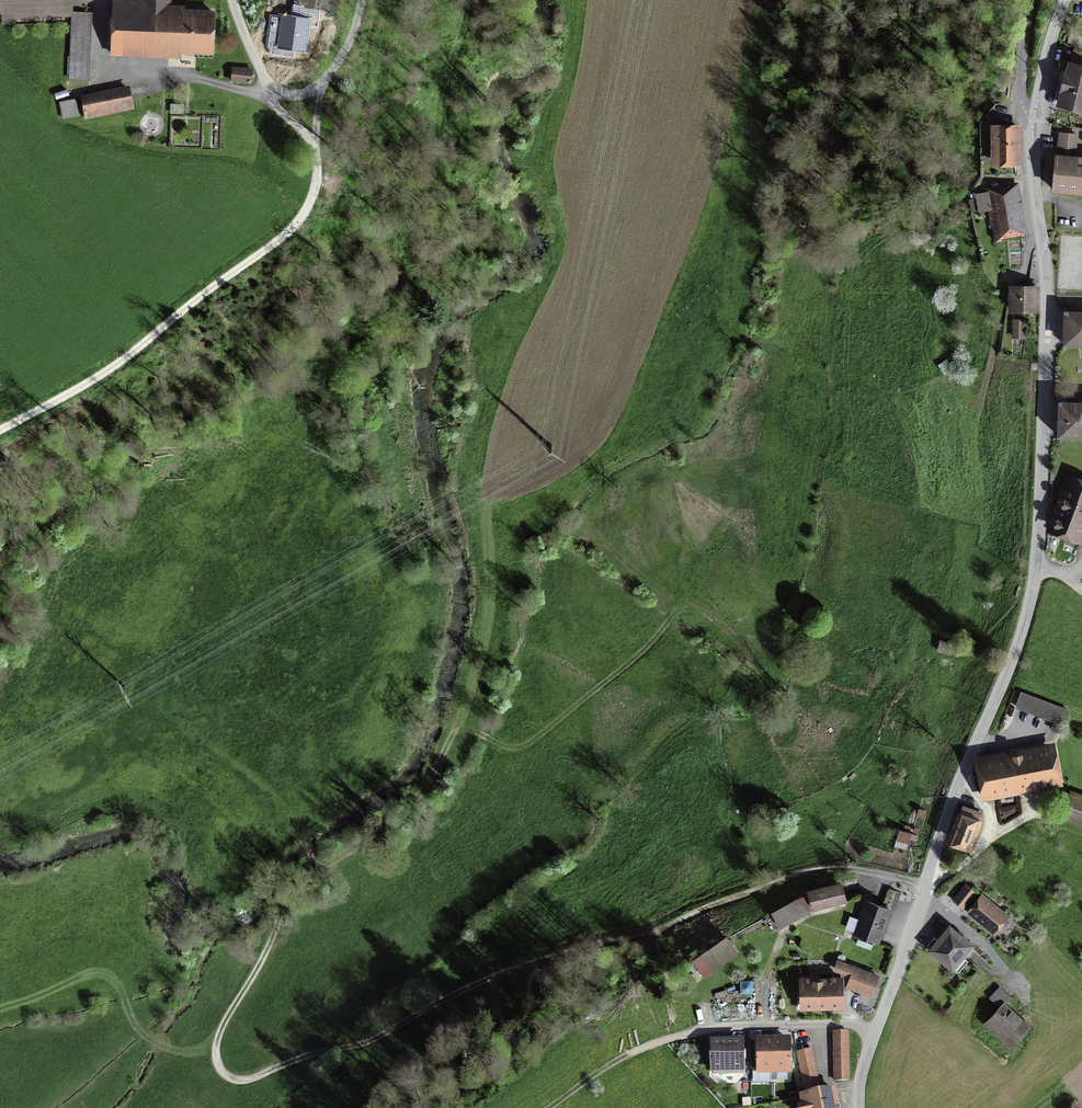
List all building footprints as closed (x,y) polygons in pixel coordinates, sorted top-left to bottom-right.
[(20,17),(19,8),(74,6),(74,0),(0,0),(0,18),(20,17)] [(121,9),(119,50),(177,54),(214,55),(215,15),(179,14),(167,13),(168,0),(148,0),(148,10),(121,9)] [(307,53),(311,19),(270,15),(267,45),(272,55),(293,58),(294,51),(307,53)] [(75,17),(74,80),(90,80),(91,18),(75,17)] [(1081,116),(1081,69),(1077,67),(1066,111),(1081,116)] [(251,71),(234,70),(234,81),(250,82),(251,71)] [(129,94),(87,104),(91,118),(132,108),(129,94)] [(79,118),(77,104),(64,106),(66,120),(79,118)] [(1001,168),(1021,168),(1022,129),(1002,129),(1001,168)] [(1054,193),(1081,196),(1081,162),(1058,160),(1054,193)] [(1023,193),(997,195),(1000,239),(1026,237),(1023,193)] [(1034,290),(1016,290),(1016,312),(1035,312),(1034,290)] [(1064,316),(1063,346),(1081,347),(1081,317),(1064,316)] [(1023,320),(1013,320),(1013,339),(1023,339),(1023,320)] [(1062,407),(1061,439),(1081,440),(1081,407),(1062,407)] [(1074,481),(1055,532),(1081,542),(1081,541),(1081,484),(1074,481)] [(1024,696),(1017,715),(1061,732),(1068,713),(1024,696)] [(1057,751),(986,766),(992,796),(1064,780),(1057,751)] [(1076,796),(1066,820),(1081,826),(1081,799),(1076,796)] [(980,820),(963,814),(953,841),(970,848),(980,820)] [(907,834),(900,832),(898,842),(905,843),(907,834)] [(813,892),(816,910),(848,903),(845,886),(813,892)] [(965,909),(977,895),(967,887),(955,901),(965,909)] [(1012,918),(985,897),(970,915),(996,937),(1012,918)] [(798,900),(778,912),(786,926),(807,915),(798,900)] [(891,911),(871,904),(861,934),(881,941),(891,911)] [(977,949),(956,932),(939,951),(960,969),(977,949)] [(705,954),(713,965),(736,950),(728,939),(705,954)] [(884,979),(841,963),(838,970),(856,977),(851,988),(877,998),(884,979)] [(845,980),(799,980),(799,1008),(846,1007),(845,980)] [(1009,1006),(992,1026),(1018,1047),(1035,1028),(1009,1006)] [(834,1065),(834,1071),(834,1078),(834,1082),(849,1081),(848,1035),(833,1036),(833,1040),(834,1049),(834,1058),(834,1065)] [(757,1040),(757,1071),(789,1071),(789,1040),(779,1040),(770,1040),(757,1040)] [(710,1041),(710,1071),(744,1071),(744,1041),(730,1041),(724,1041),(710,1041)] [(811,1050),(799,1052),(806,1090),(818,1088),(818,1083),(816,1074),(814,1066),(813,1060),(812,1052),(811,1050)] [(802,1097),(804,1107),(839,1107),(835,1090),(802,1097)]
